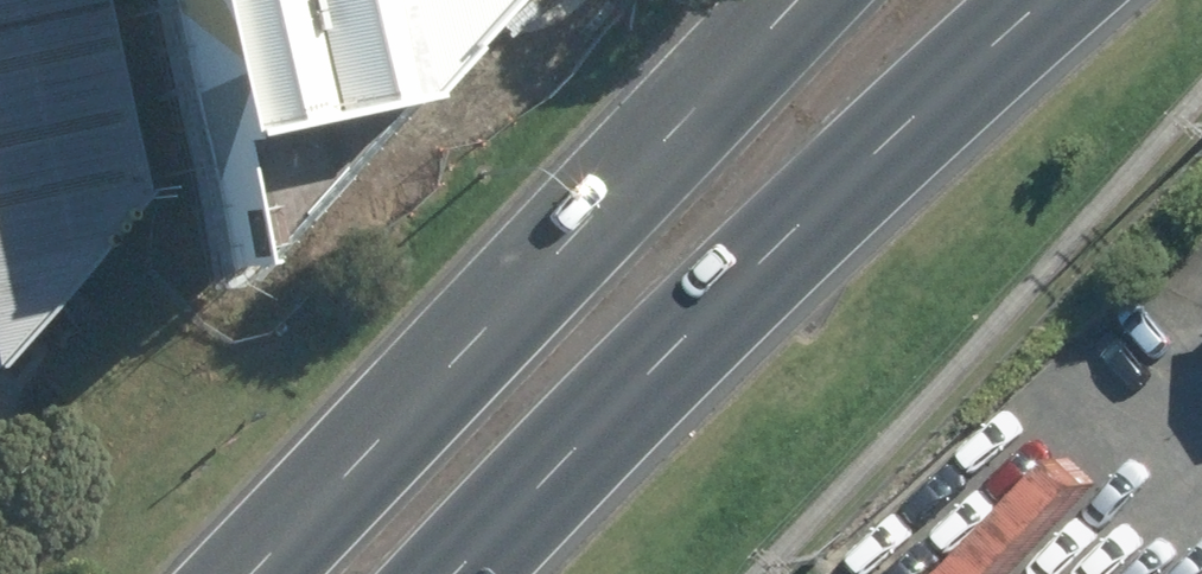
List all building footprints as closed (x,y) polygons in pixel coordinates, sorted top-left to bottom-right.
[(2,377),(153,204),(109,0),(0,0),(0,366),(2,377)] [(235,274),(489,0),(174,0),(235,274)]
